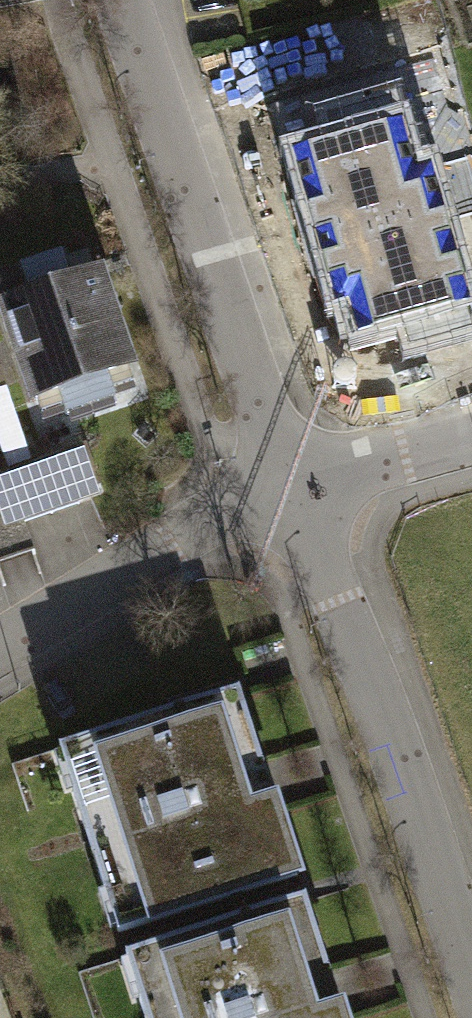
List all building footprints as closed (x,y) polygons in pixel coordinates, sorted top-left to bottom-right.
[(401,126),(290,157),(334,310),(347,306),(357,340),(471,307),(432,170),(415,175),(401,126)] [(10,311),(43,409),(73,399),(82,424),(132,407),(124,382),(154,371),(121,273),(95,282),(85,255),(24,276),(33,303),(10,311)] [(91,444),(13,471),(31,524),(109,497),(91,444)] [(31,524),(13,471),(0,475),(0,521),(4,533),(31,524)] [(247,698),(70,753),(129,943),(306,888),(247,698)] [(134,957),(153,1017),(347,1017),(311,902),(134,957)]
